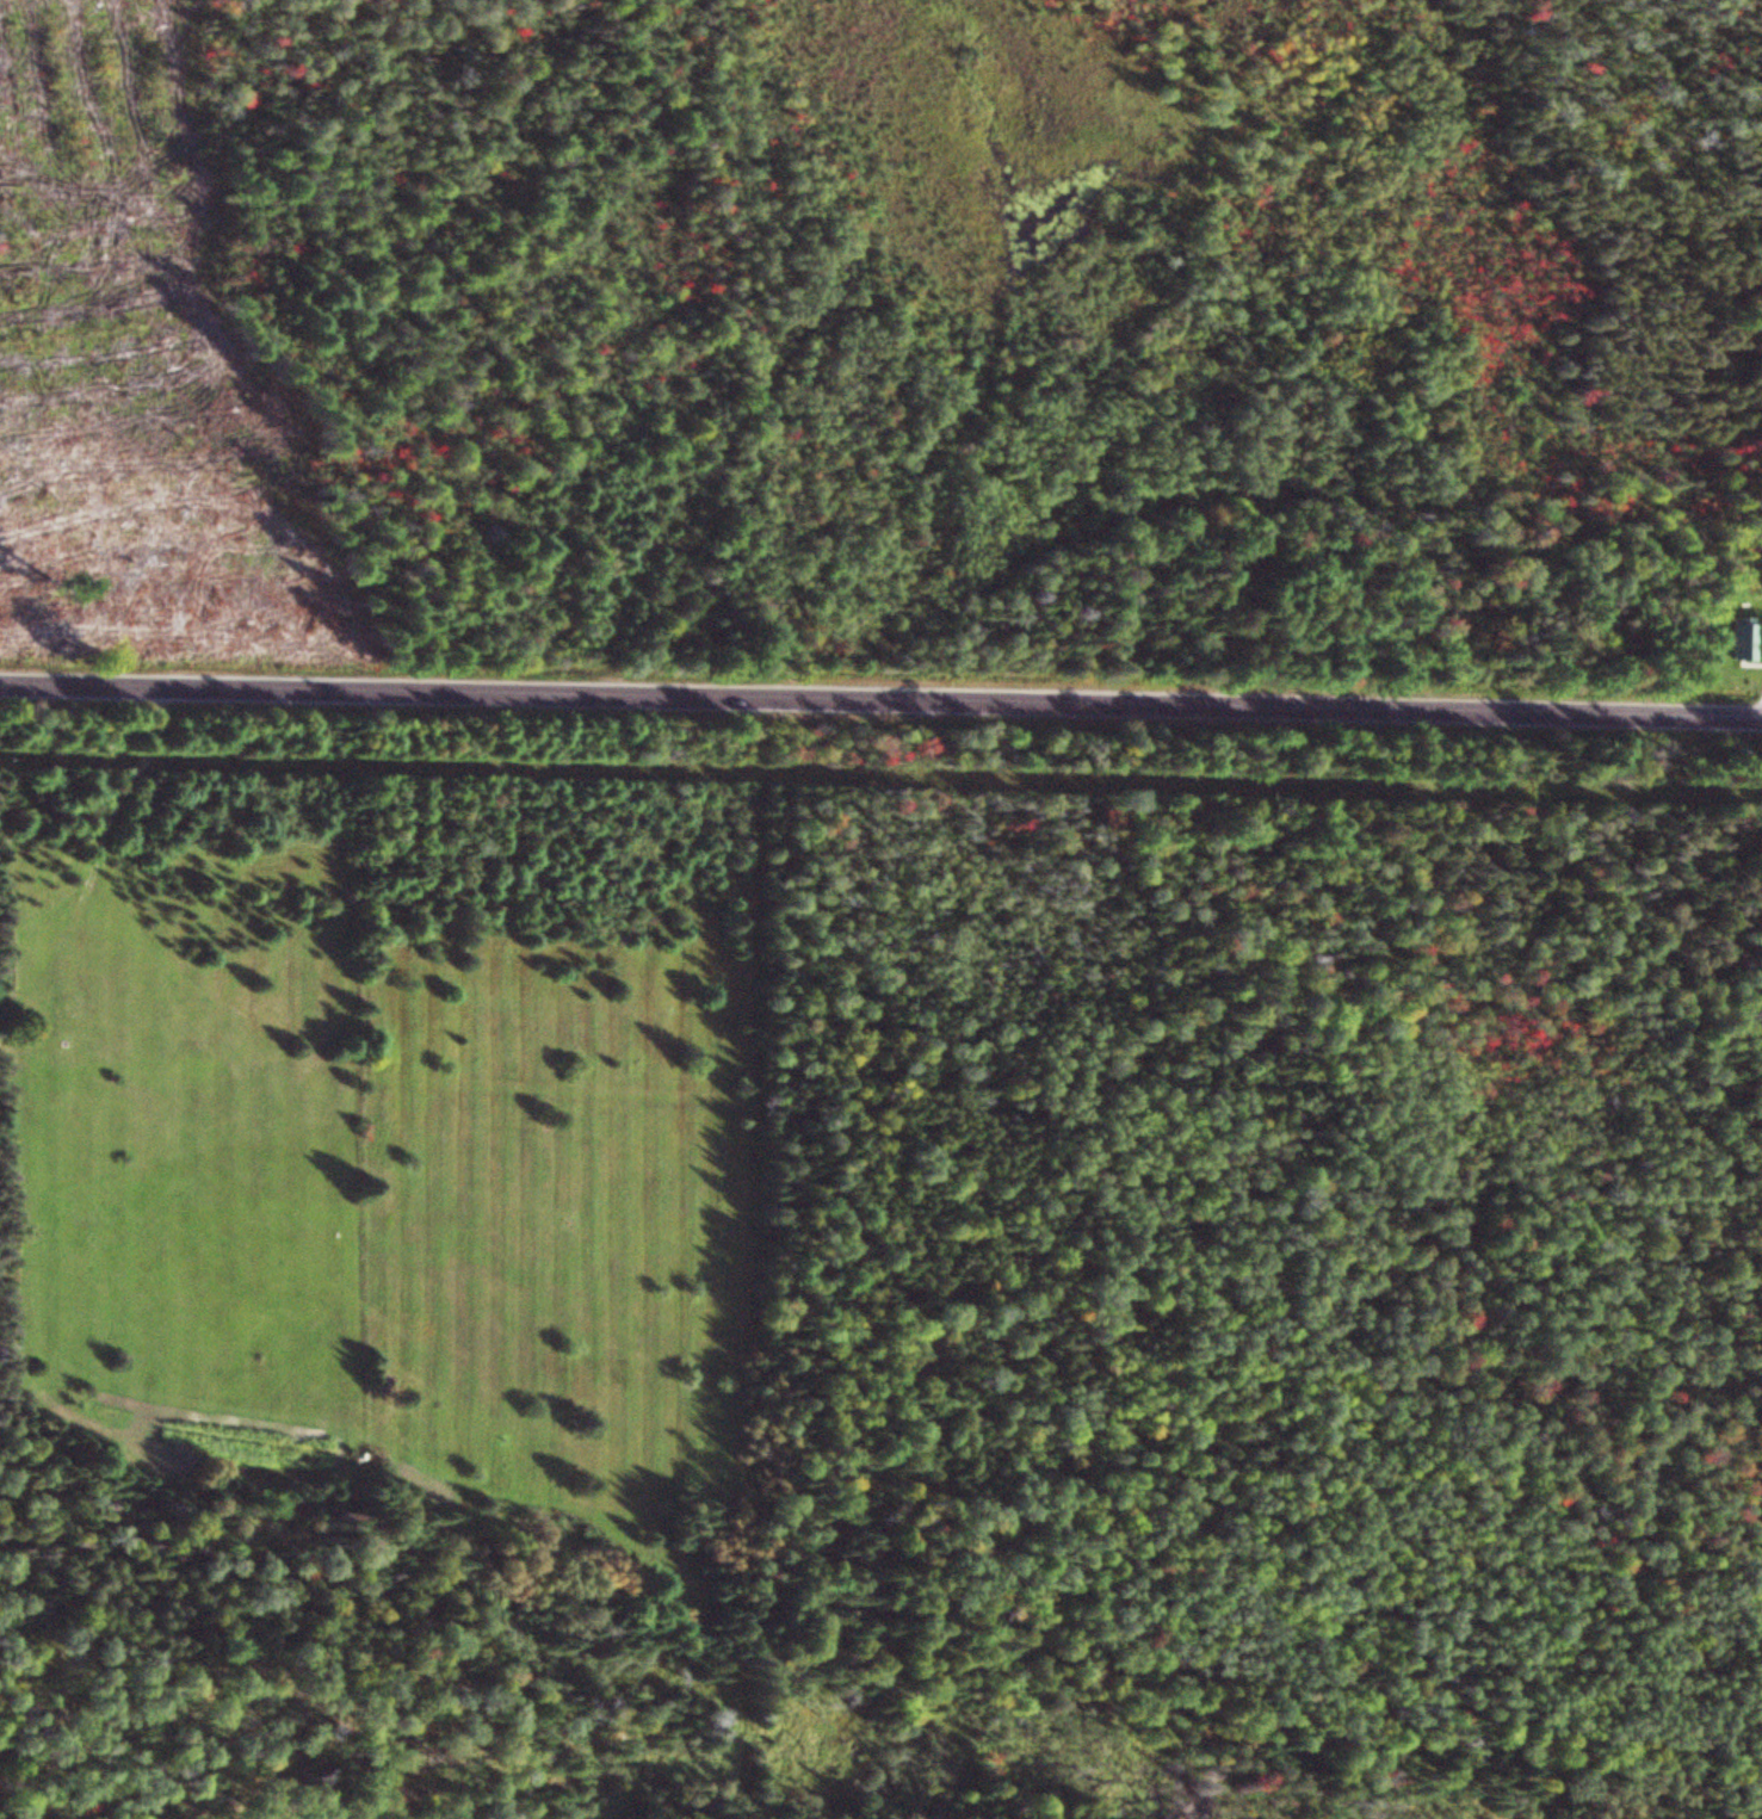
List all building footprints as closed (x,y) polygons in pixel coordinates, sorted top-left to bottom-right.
[(1758,663),(1758,618),(1735,618),(1735,663),(1758,663)]
